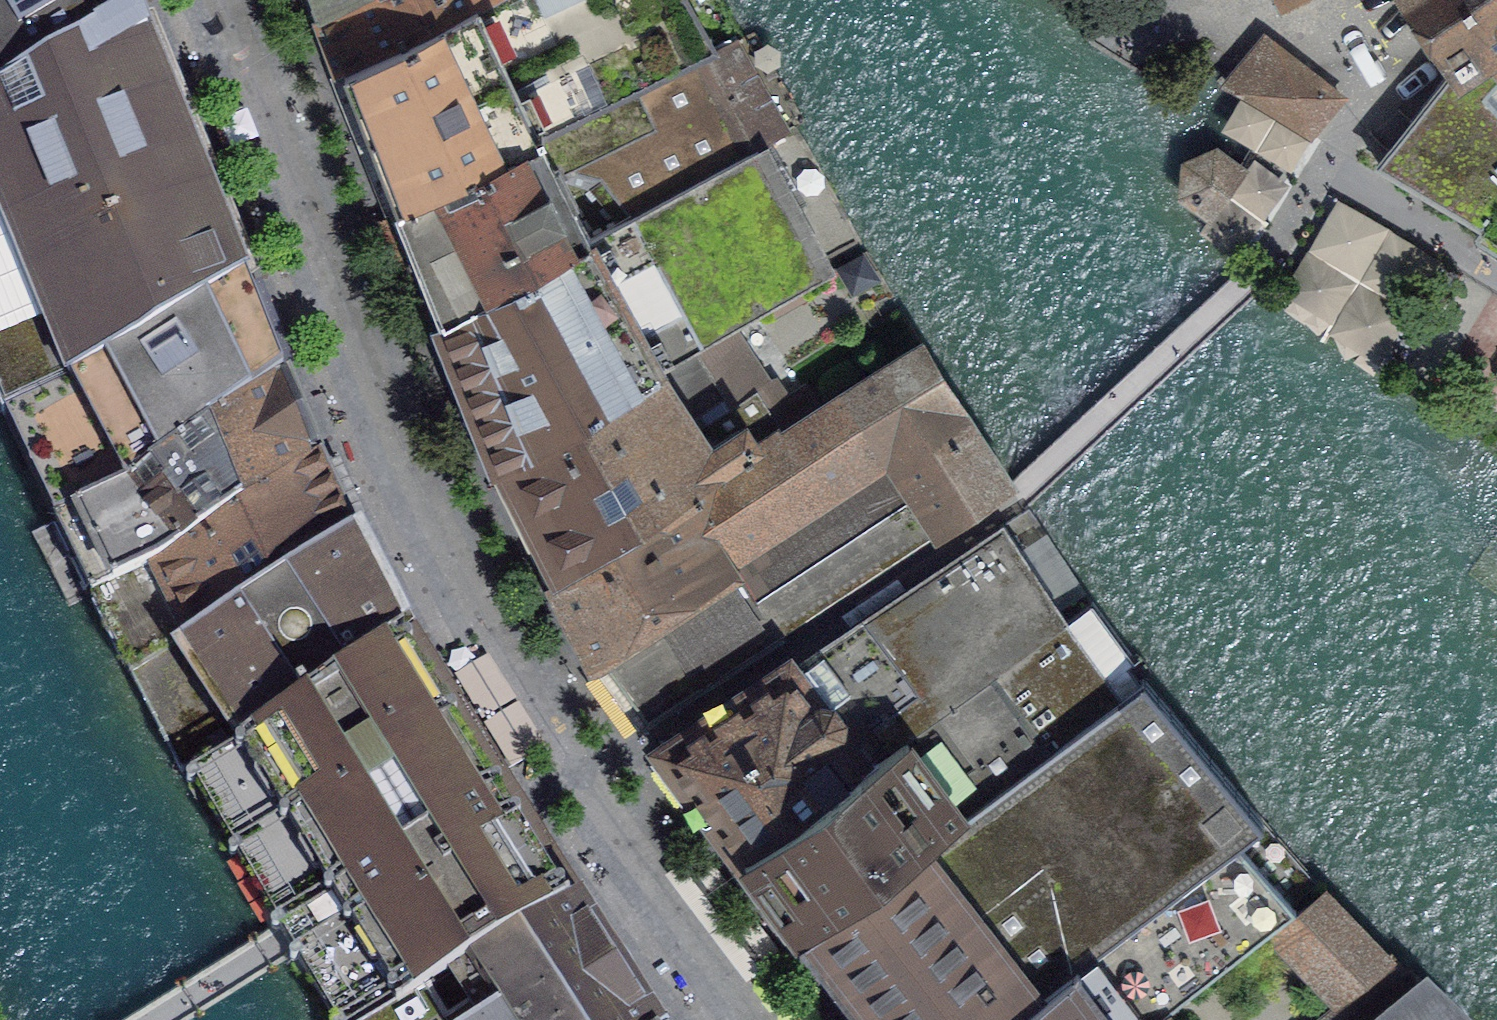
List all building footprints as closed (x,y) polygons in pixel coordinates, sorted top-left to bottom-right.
[(138,15),(132,0),(0,0),(0,99),(138,15)] [(323,10),(344,0),(319,0),(323,10)] [(323,10),(334,40),(345,70),(488,0),(344,0),(323,10)] [(345,70),(383,169),(399,206),(540,139),(539,137),(694,61),(715,51),(686,0),(488,0),(345,70)] [(1482,224),(1496,205),(1496,0),(1416,0),(1458,62),(1378,163),(1482,224)] [(4,416),(139,351),(247,281),(192,148),(138,15),(0,99),(0,406),(4,416)] [(715,51),(694,61),(741,156),(758,146),(788,129),(737,40),(715,51)] [(1312,135),(1342,97),(1269,41),(1229,86),(1312,135)] [(540,139),(399,206),(409,233),(421,261),(432,288),(444,317),(590,238),(573,204),(564,209),(551,184),(578,171),(600,176),(602,179),(590,188),(618,223),(741,156),(694,61),(539,137),(540,139)] [(590,238),(444,317),(458,353),(473,391),(488,428),(503,465),(653,374),(733,328),(827,273),(758,146),(741,156),(618,223),(590,238)] [(1184,194),(1207,211),(1239,170),(1215,152),(1187,164),(1184,194)] [(1392,348),(1440,244),(1335,197),(1288,302),(1392,348)] [(1496,205),(1482,224),(1476,234),(1496,246),(1496,205)] [(863,256),(842,268),(854,289),(876,277),(863,256)] [(4,416),(54,521),(124,491),(285,376),(266,328),(247,281),(139,351),(4,416)] [(761,370),(733,328),(653,374),(503,465),(527,517),(559,575),(782,426),(799,416),(774,378),(708,422),(719,439),(709,447),(688,415),(761,370)] [(782,426),(559,575),(577,611),(594,645),(603,658),(738,569),(728,554),(866,465),(876,478),(969,417),(923,343),(786,432),(782,426)] [(54,521),(91,594),(161,565),(319,457),(307,429),(296,403),(285,376),(124,491),(54,521)] [(738,569),(603,658),(647,720),(1010,480),(969,417),(876,478),(827,511),(848,543),(775,592),(759,569),(745,579),(738,569)] [(91,594),(130,674),(353,532),(330,483),(319,457),(161,565),(91,594)] [(1003,523),(667,747),(745,852),(1067,618),(1003,523)] [(181,773),(186,770),(210,755),(213,759),(313,698),(399,634),(403,631),(376,578),(353,532),(130,674),(181,773)] [(1121,692),(1067,618),(745,852),(783,904),(802,929),(1118,695),(1121,692)] [(334,1019),(378,1019),(567,905),(506,805),(472,750),(435,692),(399,634),(313,698),(213,759),(210,755),(186,770),(285,939),(334,1019)] [(1118,695),(802,929),(861,1006),(873,1019),(999,1019),(1195,872),(1232,831),(1118,695)] [(999,1019),(1151,1019),(1165,1010),(1297,906),(1232,831),(1195,872),(999,1019)] [(1276,928),(1340,993),(1387,955),(1325,890),(1276,928)] [(627,988),(572,902),(567,905),(378,1019),(648,1019),(627,988)] [(1255,944),(1237,959),(1265,993),(1283,978),(1255,944)] [(1332,1019),(1388,1019),(1396,1013),(1374,986),(1332,1019)] [(1423,991),(1419,996),(1396,1013),(1388,1019),(1453,1019),(1423,991)] [(1165,1010),(1151,1019),(1173,1019),(1165,1010)]
